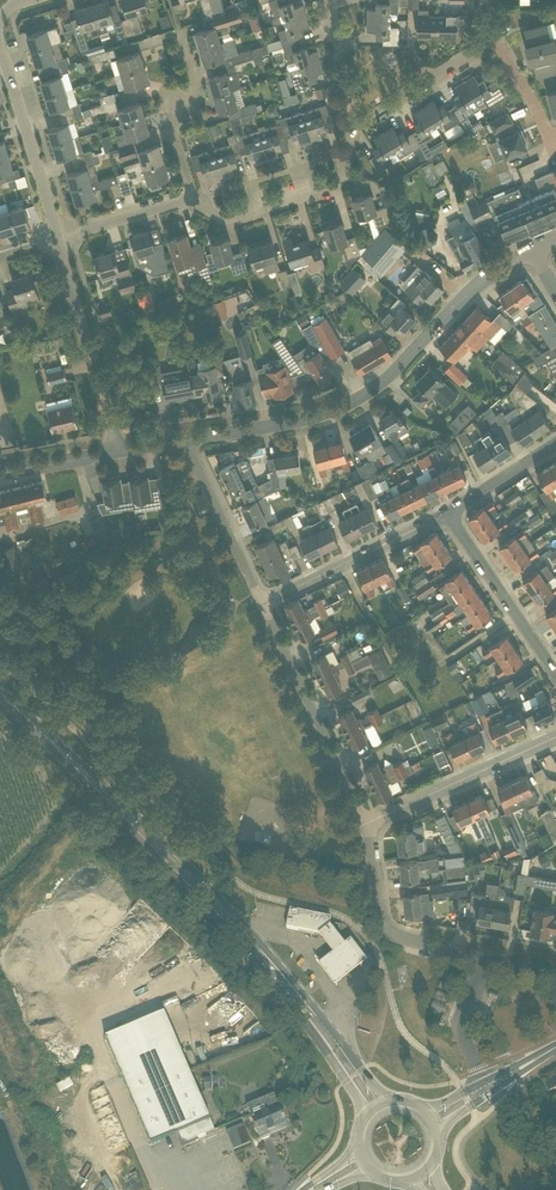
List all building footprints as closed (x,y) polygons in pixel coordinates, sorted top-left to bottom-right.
[(92,5),(101,33),(108,31),(105,22),(114,19),(108,0),(107,0),(92,5)] [(129,17),(122,20),(127,36),(134,34),(132,27),(140,24),(137,12),(147,8),(147,7),(150,6),(148,0),(147,0),(145,1),(145,0),(123,0),(129,17)] [(176,10),(186,7),(184,0),(173,0),(176,10)] [(209,0),(201,0),(205,15),(202,16),(203,21),(207,19),(214,17),(209,0)] [(214,17),(220,16),(219,15),(222,14),(217,0),(209,0),(214,17)] [(284,21),(306,15),(303,4),(294,7),(293,1),(286,3),(285,0),(272,0),(269,1),(274,17),(272,21),(273,25),(284,21)] [(399,0),(383,0),(383,2),(376,2),(376,8),(368,8),(367,20),(391,20),(391,12),(398,12),(399,0)] [(238,9),(236,2),(228,5),(230,12),(238,9)] [(93,36),(101,33),(92,5),(76,10),(82,29),(90,26),(93,36)] [(221,34),(229,32),(230,27),(229,24),(243,20),(239,9),(238,9),(230,12),(222,14),(219,15),(220,16),(222,24),(196,32),(196,33),(194,34),(196,41),(198,41),(200,48),(223,41),(221,34)] [(429,9),(418,9),(418,37),(437,37),(437,16),(429,16),(429,9)] [(257,15),(249,17),(253,32),(261,29),(257,15)] [(278,31),(282,43),(283,47),(298,42),(296,36),(303,34),(301,28),(309,26),(306,15),(284,21),(286,28),(278,31)] [(437,16),(437,37),(456,38),(457,16),(437,16)] [(127,36),(122,20),(113,22),(118,38),(127,36)] [(383,37),(383,44),(398,44),(399,27),(391,27),(391,20),(367,20),(367,31),(376,31),(376,37),(383,37)] [(76,36),(76,34),(72,21),(65,23),(67,31),(64,32),(66,39),(76,36)] [(554,37),(550,38),(547,24),(525,29),(529,44),(525,45),(529,61),(533,60),(537,75),(555,70),(555,60),(555,54),(555,45),(554,37)] [(57,27),(46,30),(46,29),(27,35),(32,50),(50,44),(61,41),(57,27)] [(84,31),(76,34),(76,36),(81,50),(89,48),(84,31)] [(237,47),(236,45),(233,38),(223,41),(200,48),(203,55),(200,56),(202,63),(205,62),(205,63),(225,57),(238,53),(238,52),(239,51),(239,49),(238,48),(237,47)] [(300,49),(298,42),(283,47),(284,51),(288,63),(287,65),(288,68),(290,69),(320,60),(317,50),(308,52),(307,47),(300,49)] [(67,64),(65,58),(56,61),(50,44),(32,50),(37,65),(43,63),(46,71),(67,64)] [(238,53),(241,62),(254,58),(270,53),(267,45),(251,49),(251,48),(238,52),(238,53)] [(139,51),(118,58),(122,73),(143,66),(139,51)] [(89,64),(104,59),(101,52),(86,56),(89,64)] [(228,74),(227,72),(210,78),(215,95),(232,90),(241,87),(238,76),(244,74),(243,70),(256,66),(254,58),(241,62),(234,64),(237,71),(228,74)] [(298,93),(299,93),(312,88),(310,82),(317,80),(315,74),(323,71),(320,60),(290,69),(290,70),(298,93)] [(41,81),(46,96),(65,90),(60,74),(69,71),(67,64),(46,71),(48,79),(41,81)] [(143,66),(122,73),(127,88),(148,81),(143,66)] [(464,81),(476,100),(482,97),(488,105),(491,106),(505,97),(495,81),(487,86),(484,80),(479,83),(474,75),(464,81)] [(476,100),(464,81),(455,87),(460,95),(454,98),(458,104),(452,107),(460,121),(461,120),(466,129),(473,125),(467,116),(481,108),(476,100)] [(326,85),(314,88),(318,99),(329,95),(326,85)] [(291,95),(289,88),(281,91),(283,97),(291,95)] [(58,109),(60,117),(82,110),(80,103),(70,106),(65,90),(46,96),(51,111),(58,109)] [(220,112),(237,106),(232,90),(215,95),(220,112)] [(101,104),(106,103),(116,100),(114,92),(99,97),(101,104)] [(433,101),(424,107),(435,126),(441,122),(446,129),(460,121),(452,107),(447,111),(443,105),(438,108),(433,101)] [(123,123),(145,117),(140,102),(119,109),(123,123)] [(101,104),(91,107),(93,115),(108,110),(106,103),(101,104)] [(258,110),(263,109),(262,104),(256,105),(256,103),(245,106),(245,104),(237,106),(240,116),(253,112),(258,111),(258,110)] [(331,119),(326,104),(303,111),(312,141),(323,138),(320,130),(326,128),(324,121),(331,119)] [(89,108),(82,110),(60,117),(63,125),(49,129),(54,144),(79,136),(74,122),(78,121),(77,119),(84,117),(93,115),(91,107),(89,108)] [(429,130),(435,126),(424,107),(414,113),(419,120),(414,123),(418,129),(412,133),(420,146),(434,137),(429,130)] [(312,141),(303,111),(280,118),(282,123),(285,133),(291,131),(293,138),(299,136),(301,145),(312,141)] [(518,154),(517,152),(527,148),(526,146),(528,145),(524,136),(522,136),(519,130),(515,132),(511,123),(513,121),(507,112),(490,122),(495,132),(497,131),(500,138),(499,139),(507,156),(508,156),(509,157),(518,154)] [(230,119),(235,133),(237,141),(238,141),(240,152),(241,152),(247,150),(249,156),(254,155),(257,163),(268,160),(261,138),(258,127),(257,127),(258,130),(245,134),(240,116),(230,119)] [(119,148),(119,149),(134,144),(131,137),(149,132),(145,117),(123,123),(126,132),(116,135),(118,141),(120,148),(119,148)] [(264,125),(258,127),(261,138),(268,160),(278,156),(276,148),(282,146),(279,140),(286,138),(285,133),(282,123),(280,118),(279,118),(276,119),(277,124),(265,128),(264,125)] [(221,134),(217,123),(209,126),(212,136),(221,134)] [(420,163),(427,158),(420,146),(412,133),(406,136),(403,130),(398,133),(393,126),(383,132),(395,151),(399,158),(412,150),(420,163)] [(196,139),(194,131),(185,133),(188,141),(196,139)] [(395,151),(383,132),(374,138),(379,145),(373,148),(377,154),(371,158),(379,171),(393,162),(389,155),(395,151)] [(237,141),(235,133),(228,136),(230,143),(215,148),(217,156),(224,178),(234,175),(232,167),(237,165),(235,158),(242,156),(241,152),(240,152),(238,141),(237,141)] [(84,151),(82,151),(78,137),(79,137),(79,136),(54,144),(58,159),(70,155),(73,163),(93,157),(91,150),(84,152),(84,151)] [(8,155),(3,140),(0,141),(0,158),(8,155)] [(117,175),(164,160),(159,144),(139,150),(142,160),(124,165),(126,171),(116,174),(117,175)] [(122,159),(137,155),(134,144),(119,149),(122,159)] [(217,156),(211,158),(208,150),(191,156),(196,170),(202,168),(205,175),(210,173),(213,182),(224,178),(217,156)] [(13,170),(8,155),(0,158),(0,183),(8,180),(6,172),(13,170)] [(68,173),(72,189),(100,180),(99,180),(94,164),(96,164),(101,163),(98,155),(93,157),(73,163),(75,171),(68,173)] [(442,158),(424,169),(431,180),(449,170),(442,158)] [(169,176),(164,160),(117,175),(118,181),(123,195),(132,192),(128,179),(132,177),(132,178),(146,174),(149,182),(150,182),(152,188),(161,186),(159,179),(169,176)] [(555,180),(551,172),(535,179),(539,186),(555,180)] [(15,178),(8,180),(10,187),(17,185),(15,178)] [(95,198),(93,190),(102,187),(100,180),(72,189),(77,204),(95,198)] [(123,195),(118,181),(109,184),(113,198),(123,195)] [(507,241),(555,221),(555,223),(555,196),(553,189),(513,205),(508,193),(490,200),(507,241)] [(471,210),(479,223),(493,215),(483,200),(482,196),(477,198),(473,192),(464,197),(471,210)] [(353,199),(358,217),(372,213),(376,227),(392,222),(387,206),(375,209),(371,194),(353,199)] [(457,201),(464,214),(471,210),(464,197),(457,201)] [(7,204),(15,230),(30,225),(24,207),(23,207),(21,200),(7,204)] [(0,235),(15,230),(7,204),(0,206),(0,234),(0,235)] [(346,238),(341,222),(324,227),(331,247),(334,255),(345,252),(347,259),(361,255),(355,236),(346,238)] [(407,246),(386,227),(362,254),(384,273),(407,246)] [(467,258),(460,261),(465,269),(487,257),(471,227),(454,236),(467,258)] [(151,259),(166,255),(162,242),(154,244),(149,230),(133,235),(138,254),(148,251),(151,259)] [(187,234),(169,239),(176,265),(185,263),(189,274),(199,271),(198,267),(206,265),(201,249),(193,251),(187,234)] [(242,251),(233,254),(228,237),(211,242),(217,262),(229,259),(234,274),(248,270),(242,251)] [(293,245),(291,238),(284,240),(292,265),(308,260),(312,271),(325,267),(320,248),(311,250),(308,240),(293,245)] [(267,272),(279,268),(271,242),(249,248),(255,269),(256,269),(255,266),(264,263),(267,272)] [(95,257),(98,266),(96,266),(98,275),(118,268),(121,278),(117,279),(122,294),(136,289),(127,258),(117,261),(114,251),(95,257)] [(354,268),(341,281),(352,292),(365,279),(354,268)] [(288,273),(287,269),(278,271),(283,287),(292,285),(288,273)] [(418,291),(413,296),(420,303),(427,296),(431,300),(432,299),(434,300),(438,295),(437,294),(443,287),(431,277),(424,270),(411,284),(418,291)] [(6,291),(12,309),(28,304),(25,296),(37,292),(31,273),(12,279),(15,288),(6,291)] [(523,279),(510,288),(528,313),(544,303),(527,277),(523,280),(523,279)] [(296,283),(292,285),(294,294),(301,291),(299,285),(296,283)] [(529,315),(528,313),(510,288),(499,295),(512,315),(518,311),(523,320),(529,315)] [(141,306),(154,302),(150,290),(137,293),(141,306)] [(172,306),(169,298),(158,302),(160,310),(172,306)] [(214,303),(218,319),(228,316),(224,300),(214,303)] [(529,315),(536,325),(551,346),(555,344),(555,322),(551,314),(544,303),(528,313),(529,315)] [(98,307),(101,318),(112,314),(109,304),(98,307)] [(388,328),(393,322),(403,331),(415,317),(403,306),(396,314),(389,307),(379,319),(388,328)] [(477,306),(463,321),(472,330),(476,326),(482,331),(488,336),(490,338),(502,325),(507,331),(514,324),(500,311),(492,320),(477,306)] [(536,325),(529,315),(523,320),(530,330),(536,325)] [(326,317),(313,325),(323,342),(331,357),(345,349),(326,317)] [(472,330),(463,321),(455,330),(473,347),(471,350),(473,352),(488,336),(482,331),(476,326),(472,330)] [(323,342),(313,325),(312,323),(302,329),(312,348),(323,342)] [(473,347),(455,330),(439,347),(454,361),(468,346),(471,350),(473,347)] [(242,356),(251,353),(245,332),(236,335),(242,356)] [(282,358),(293,354),(281,336),(271,343),(282,358)] [(392,356),(381,337),(372,342),(370,338),(348,351),(352,358),(351,358),(361,374),(392,356)] [(541,353),(533,357),(539,367),(547,363),(555,377),(555,376),(555,344),(551,346),(551,347),(541,353)] [(221,348),(211,349),(214,364),(223,363),(221,348)] [(332,372),(318,350),(306,359),(304,356),(297,360),(309,378),(315,374),(319,380),(332,372)] [(250,378),(247,379),(241,355),(223,360),(227,369),(233,379),(240,402),(245,400),(246,402),(256,399),(250,378)] [(521,376),(497,357),(490,366),(515,384),(521,376)] [(460,384),(468,376),(453,362),(446,370),(460,384)] [(160,364),(151,366),(154,380),(162,378),(160,364)] [(266,372),(267,372),(258,375),(265,397),(274,394),(275,396),(293,390),(285,365),(266,372)] [(192,376),(196,395),(203,393),(205,399),(221,396),(215,366),(198,370),(199,374),(192,376)] [(64,368),(47,373),(49,384),(67,379),(64,368)] [(196,395),(192,376),(184,377),(182,368),(176,369),(177,378),(163,381),(166,400),(177,398),(176,397),(181,396),(181,397),(196,395)] [(416,382),(422,388),(412,399),(421,407),(432,396),(444,408),(457,395),(444,383),(445,382),(430,368),(416,382)] [(508,393),(517,407),(522,414),(535,434),(549,425),(539,410),(533,414),(529,408),(537,402),(526,393),(515,384),(508,393)] [(48,410),(53,432),(78,426),(73,404),(48,410)] [(477,412),(468,404),(457,415),(466,424),(477,412)] [(503,427),(496,416),(490,406),(484,412),(496,431),(503,427)] [(503,411),(496,416),(503,427),(509,423),(522,443),(535,434),(522,414),(517,407),(505,414),(503,411)] [(393,411),(380,419),(393,440),(409,429),(405,421),(401,424),(393,411)] [(357,467),(358,469),(364,480),(369,477),(379,472),(372,459),(387,451),(381,442),(370,424),(350,436),(361,455),(366,452),(370,460),(357,467)] [(471,443),(465,431),(458,434),(463,446),(471,443)] [(501,435),(494,439),(489,431),(482,435),(497,459),(511,450),(501,435)] [(474,440),(480,448),(474,452),(484,468),(497,459),(482,435),(474,440)] [(342,440),(328,444),(333,463),(341,460),(343,470),(350,469),(342,440)] [(448,444),(454,455),(461,452),(456,440),(448,444)] [(402,457),(393,441),(385,446),(388,451),(392,458),(394,461),(402,457)] [(325,465),(333,463),(328,444),(313,448),(321,476),(328,475),(325,465)] [(382,455),(386,462),(392,458),(388,451),(382,455)] [(229,453),(220,455),(221,464),(230,463),(229,453)] [(299,453),(276,456),(278,472),(301,468),(299,453)] [(422,456),(427,466),(432,463),(428,454),(422,456)] [(454,467),(446,471),(453,486),(466,480),(454,455),(449,458),(454,467)] [(280,484),(278,472),(276,456),(275,456),(276,457),(268,458),(272,486),(280,484)] [(427,466),(422,456),(418,459),(422,468),(427,466)] [(255,494),(244,471),(250,468),(247,460),(243,461),(235,465),(234,462),(220,469),(225,480),(230,478),(230,479),(226,481),(233,496),(239,494),(244,505),(253,500),(251,495),(255,494)] [(453,486),(446,471),(439,474),(434,465),(428,468),(433,477),(440,493),(453,486)] [(551,487),(555,484),(555,478),(549,466),(537,473),(546,489),(551,498),(555,495),(555,494),(551,487)] [(362,481),(358,469),(350,471),(354,483),(362,481)] [(149,508),(162,506),(157,477),(148,479),(148,476),(139,477),(137,475),(134,476),(132,478),(130,479),(130,481),(134,500),(144,499),(149,508)] [(135,508),(134,500),(130,481),(121,483),(120,477),(118,478),(115,476),(112,477),(111,479),(102,480),(106,502),(116,500),(121,510),(135,508)] [(369,477),(364,480),(362,481),(360,481),(370,500),(378,496),(388,518),(402,511),(394,496),(389,486),(377,492),(369,477)] [(427,499),(440,493),(433,477),(420,483),(427,499)] [(420,483),(413,486),(409,478),(402,481),(414,505),(427,499),(420,483)] [(42,481),(29,484),(38,521),(45,519),(41,502),(47,500),(42,481)] [(363,503),(370,500),(360,481),(354,485),(363,503)] [(402,511),(414,505),(402,481),(396,484),(400,493),(394,496),(402,511)] [(38,521),(29,484),(17,487),(24,516),(30,514),(32,522),(38,521)] [(264,490),(267,494),(281,488),(280,484),(272,486),(262,490),(264,490)] [(4,490),(14,527),(20,525),(18,517),(24,516),(17,487),(4,490)] [(0,491),(0,523),(5,522),(7,528),(14,527),(4,490),(0,491)] [(256,500),(267,494),(264,490),(262,490),(255,494),(251,495),(253,500),(244,505),(242,506),(252,527),(266,520),(256,500)] [(517,490),(504,499),(508,506),(522,497),(517,490)] [(342,491),(322,500),(328,513),(337,508),(334,502),(345,497),(342,491)] [(56,501),(60,515),(79,509),(75,495),(56,501)] [(555,515),(555,500),(555,499),(547,504),(554,516),(555,515)] [(322,515),(328,513),(322,500),(316,503),(322,515)] [(495,506),(492,501),(468,517),(476,529),(492,518),(487,511),(495,506)] [(357,503),(350,506),(362,531),(376,523),(368,507),(361,510),(357,503)] [(362,531),(350,506),(343,510),(347,517),(339,521),(347,538),(362,531)] [(517,525),(530,516),(525,510),(513,518),(517,525)] [(525,521),(530,528),(543,520),(538,512),(525,521)] [(298,527),(292,515),(284,518),(288,526),(290,530),(298,527)] [(256,545),(263,560),(289,547),(286,540),(277,544),(273,537),(272,537),(271,534),(288,526),(284,518),(262,529),(267,540),(256,545)] [(484,540),(507,525),(504,520),(496,525),(492,518),(476,529),(484,540)] [(330,525),(322,529),(319,522),(312,525),(324,549),(338,542),(330,525)] [(303,527),(307,536),(300,540),(309,557),(324,549),(312,525),(311,526),(310,523),(303,527)] [(499,546),(507,558),(524,546),(519,539),(526,535),(522,530),(499,546)] [(428,554),(444,543),(436,532),(412,548),(416,553),(424,548),(428,554)] [(21,552),(29,549),(36,565),(43,563),(45,562),(32,537),(25,540),(25,541),(18,544),(21,552)] [(444,543),(428,554),(433,560),(425,565),(428,570),(452,555),(444,543)] [(292,555),(295,560),(302,556),(297,544),(289,547),(263,560),(270,575),(277,571),(282,582),(292,577),(286,567),(287,566),(284,559),(292,555)] [(539,554),(535,549),(529,553),(524,546),(507,558),(515,569),(539,554)] [(4,551),(13,572),(21,568),(12,548),(4,551)] [(383,557),(370,564),(378,582),(386,578),(390,587),(396,584),(383,557)] [(378,582),(370,564),(356,570),(370,597),(376,594),(371,585),(378,582)] [(523,580),(531,592),(547,580),(543,574),(549,569),(546,564),(523,580)] [(438,584),(446,596),(469,580),(461,569),(438,584)] [(412,579),(417,588),(429,581),(424,572),(412,579)] [(429,581),(417,588),(416,589),(422,598),(436,588),(431,580),(429,581)] [(477,592),(469,580),(446,596),(450,602),(442,607),(446,613),(477,592)] [(552,587),(547,580),(531,592),(538,603),(555,591),(555,584),(552,587)] [(351,592),(346,582),(341,585),(345,595),(351,592)] [(404,585),(396,588),(403,603),(411,599),(404,585)] [(477,592),(446,613),(445,613),(449,618),(457,613),(458,614),(465,609),(469,614),(485,603),(477,592)] [(298,599),(285,605),(293,622),(325,607),(320,598),(314,601),(316,605),(304,611),(298,599)] [(485,603),(469,614),(473,620),(465,625),(469,630),(492,614),(485,603)] [(325,607),(293,622),(301,639),(315,632),(309,620),(320,615),(322,619),(329,615),(329,614),(335,611),(332,605),(325,608),(325,607)] [(446,613),(442,607),(442,606),(430,614),(434,621),(445,613),(446,613)] [(546,614),(554,626),(555,625),(555,608),(546,614)] [(334,622),(319,630),(323,639),(339,632),(334,622)] [(499,658),(515,647),(506,635),(482,651),(486,657),(494,652),(499,658)] [(494,670),(498,676),(523,659),(515,647),(499,658),(503,664),(494,670)] [(320,677),(337,669),(345,665),(352,662),(351,660),(362,655),(358,648),(340,656),(342,661),(339,662),(334,650),(312,660),(320,677)] [(381,648),(368,654),(380,679),(392,673),(381,648)] [(352,662),(345,665),(349,674),(356,671),(352,662)] [(512,679),(513,680),(518,690),(536,678),(529,667),(512,679)] [(337,669),(320,677),(328,694),(341,687),(336,676),(339,674),(337,669)] [(462,678),(457,670),(452,673),(459,684),(464,681),(462,678)] [(401,676),(389,680),(392,692),(405,688),(401,676)] [(496,687),(494,680),(474,686),(476,692),(496,687)] [(518,690),(513,680),(505,684),(511,698),(519,694),(518,690)] [(354,704),(371,696),(367,688),(351,697),(354,704)] [(540,704),(532,708),(532,706),(526,709),(530,720),(537,717),(539,722),(540,721),(540,722),(551,717),(551,716),(554,715),(543,689),(534,692),(540,704)] [(491,690),(470,699),(477,715),(489,709),(486,703),(495,699),(491,690)] [(470,700),(463,703),(469,714),(475,711),(470,700)] [(510,705),(501,709),(505,718),(512,734),(527,727),(516,701),(510,704),(510,705)] [(381,715),(377,708),(368,713),(371,720),(381,715)] [(346,731),(363,723),(361,719),(357,720),(352,709),(339,715),(346,731)] [(496,741),(512,734),(505,718),(501,709),(500,709),(485,716),(496,741)] [(430,719),(435,731),(450,725),(444,713),(430,719)] [(383,721),(381,715),(371,720),(374,725),(383,721)] [(464,737),(471,753),(485,746),(478,731),(479,730),(475,721),(468,724),(472,734),(464,737)] [(363,723),(346,731),(354,747),(367,741),(362,730),(365,728),(363,723)] [(457,759),(471,753),(464,737),(455,741),(451,732),(444,735),(448,745),(450,744),(457,759)] [(433,754),(438,766),(448,762),(443,749),(433,754)] [(372,784),(412,764),(409,758),(394,765),(393,762),(384,767),(385,771),(383,772),(378,762),(364,768),(372,784)] [(392,793),(387,782),(390,781),(391,783),(400,779),(400,778),(419,769),(416,763),(412,764),(372,784),(379,799),(392,793)] [(553,787),(553,786),(542,768),(534,773),(538,781),(544,792),(553,787)] [(526,775),(512,781),(523,806),(529,819),(532,817),(528,807),(537,803),(536,800),(539,799),(535,790),(533,790),(526,775)] [(523,806),(512,781),(498,788),(505,804),(503,804),(507,813),(523,806)] [(553,786),(553,787),(544,792),(553,807),(550,809),(555,822),(555,785),(553,786)] [(483,814),(490,811),(483,795),(468,801),(484,836),(491,832),(483,814)] [(461,824),(467,821),(476,839),(484,836),(468,801),(453,808),(456,814),(449,816),(448,814),(455,829),(462,825),(461,824)] [(550,809),(541,813),(554,842),(555,841),(555,822),(550,809)] [(443,835),(452,831),(445,815),(436,819),(443,835)] [(517,849),(526,845),(516,822),(506,827),(517,849)] [(397,834),(399,852),(425,849),(423,825),(413,826),(413,832),(397,834)] [(501,857),(498,849),(491,852),(494,860),(501,857)] [(418,868),(429,867),(430,871),(442,870),(444,883),(467,881),(465,869),(468,869),(463,854),(463,850),(421,855),(421,860),(400,862),(402,880),(419,879),(418,868)] [(482,863),(468,865),(469,876),(469,878),(478,877),(478,875),(481,874),(481,868),(483,868),(482,863)] [(489,889),(497,890),(501,865),(493,864),(489,889)] [(529,875),(518,873),(515,892),(525,894),(529,875)] [(542,886),(555,888),(555,879),(543,877),(542,886)] [(446,884),(431,886),(432,897),(451,895),(451,897),(463,896),(463,894),(467,893),(468,882),(446,884)] [(492,923),(495,907),(486,905),(489,892),(473,889),(470,902),(480,904),(477,920),(492,923)] [(406,911),(406,914),(417,913),(418,917),(431,916),(430,908),(421,909),(420,892),(404,893),(405,904),(403,904),(403,912),(406,911)] [(507,926),(510,910),(513,910),(515,897),(507,895),(504,909),(495,907),(492,923),(507,926)] [(544,930),(555,932),(555,914),(553,914),(554,911),(535,908),(530,931),(544,934),(544,930)] [(327,937),(331,919),(290,910),(287,928),(327,937)] [(431,1010),(443,1013),(452,982),(440,978),(431,1010)] [(210,1045),(189,1053),(195,1066),(215,1058),(210,1045)] [(204,1090),(219,1090),(218,1078),(204,1078),(204,1090)] [(269,1133),(287,1125),(274,1095),(262,1100),(266,1108),(251,1114),(261,1140),(270,1136),(269,1133)] [(202,1101),(143,1126),(151,1146),(176,1135),(178,1139),(181,1137),(182,1140),(189,1143),(215,1131),(202,1101)] [(226,1131),(235,1151),(251,1143),(243,1124),(226,1131)] [(136,1173),(124,1178),(129,1189),(143,1189),(136,1173)]
